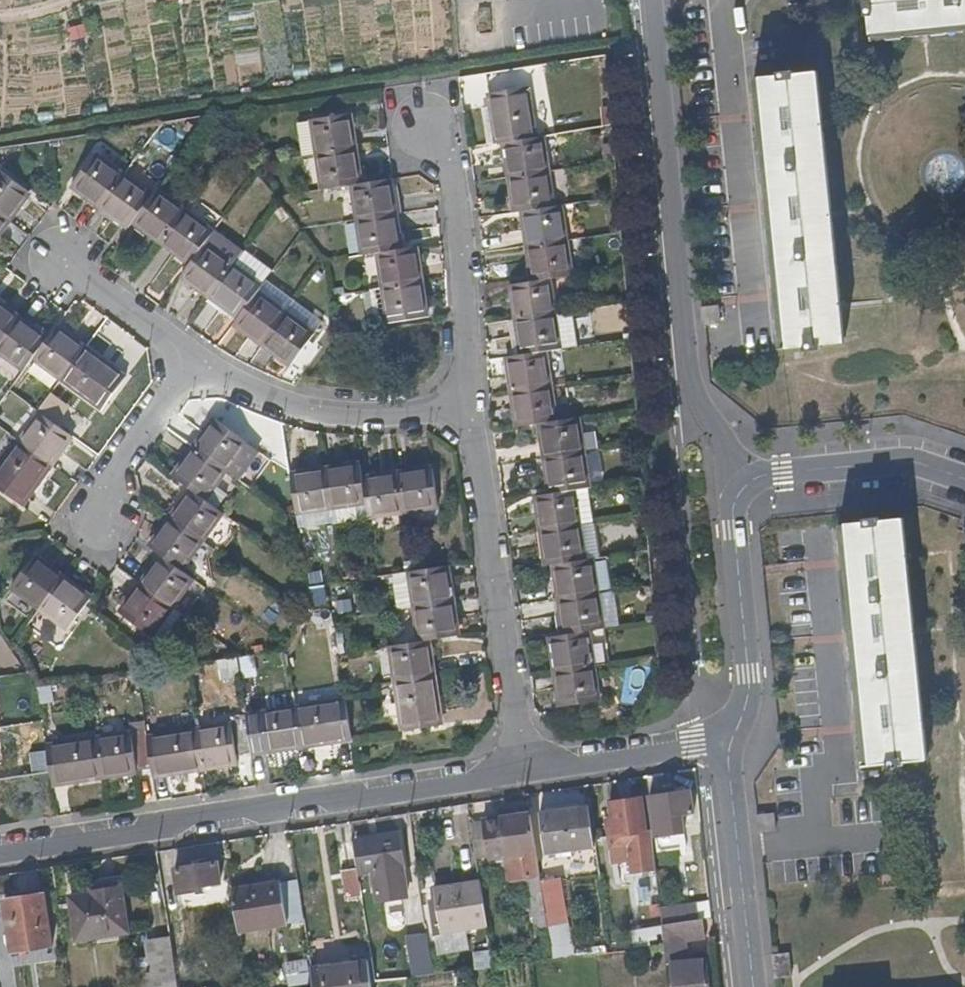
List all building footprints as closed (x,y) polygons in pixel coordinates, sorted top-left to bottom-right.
[(863,15),(867,15),(870,34),(925,29),(964,25),(964,0),(862,0),(863,15)] [(775,75),(752,77),(780,348),(804,346),(805,350),(820,348),(820,344),(844,342),(840,306),(831,216),(821,124),(816,71),(791,73),(791,69),(775,71),(775,75)] [(529,137),(521,87),(484,92),(487,113),(491,144),(499,142),(529,137)] [(356,143),(352,110),(299,118),(302,152),(318,150),(356,143)] [(542,172),(537,136),(529,137),(499,142),(504,178),(540,172),(542,172)] [(361,178),(356,143),(318,150),(319,151),(323,185),(352,179),(361,178)] [(96,210),(119,178),(90,158),(67,189),(96,210)] [(548,206),(542,172),(540,172),(504,178),(509,212),(516,211),(548,206)] [(396,209),(391,174),(361,178),(352,179),(358,215),(380,211),(396,209)] [(27,195),(0,177),(0,221),(5,225),(27,195)] [(136,215),(147,200),(119,178),(96,210),(124,231),(128,226),(136,215)] [(156,247),(180,214),(152,193),(147,200),(136,215),(128,226),(156,247)] [(560,239),(555,205),(548,206),(516,211),(521,245),(539,242),(560,239)] [(402,244),(396,209),(380,211),(358,215),(364,250),(378,248),(402,244)] [(200,248),(209,236),(180,214),(156,247),(185,268),(200,248)] [(565,275),(560,239),(539,242),(521,245),(527,281),(544,278),(565,275)] [(423,277),(417,242),(402,244),(378,248),(384,283),(423,277)] [(205,301),(228,269),(200,248),(185,268),(177,280),(205,301)] [(252,296),(256,291),(228,269),(205,301),(233,322),(252,296)] [(429,316),(423,277),(384,283),(390,322),(429,316)] [(549,312),(544,278),(527,281),(506,284),(511,319),(537,314),(549,312)] [(257,348),(281,317),(252,296),(233,322),(229,327),(257,348)] [(571,345),(565,310),(537,314),(511,319),(515,354),(540,350),(571,345)] [(12,324),(14,322),(0,311),(0,340),(12,324)] [(286,369),(309,337),(281,317),(257,348),(286,369)] [(14,322),(12,324),(0,340),(0,360),(18,374),(27,362),(41,342),(14,322)] [(56,383),(80,351),(50,329),(41,342),(27,362),(56,383)] [(546,385),(540,350),(515,354),(502,356),(507,391),(536,387),(546,385)] [(97,413),(120,381),(80,351),(56,383),(97,413)] [(552,420),(546,385),(536,387),(507,391),(512,426),(535,423),(552,420)] [(579,452),(573,417),(552,420),(535,423),(540,458),(579,452)] [(46,471),(66,442),(36,419),(14,447),(46,471)] [(222,473),(244,444),(211,421),(190,449),(222,473)] [(46,471),(14,447),(0,467),(0,499),(17,511),(46,471)] [(201,501),(222,473),(190,449),(169,478),(188,491),(201,501)] [(585,486),(579,452),(540,458),(545,492),(570,489),(585,486)] [(359,480),(356,465),(321,471),(328,510),(362,504),(359,480)] [(434,507),(428,469),(393,474),(399,512),(434,507)] [(328,510),(321,471),(286,476),(292,515),(328,510)] [(399,512),(393,474),(359,480),(362,504),(365,518),(399,512)] [(575,524),(570,489),(545,492),(531,494),(536,529),(575,524)] [(199,544),(219,515),(201,501),(188,491),(167,521),(199,544)] [(864,522),(839,524),(863,768),(888,765),(888,768),(904,766),(904,763),(928,760),(903,518),(879,520),(878,517),(863,518),(864,522)] [(178,572),(199,544),(167,521),(146,549),(158,558),(178,572)] [(581,559),(575,524),(536,529),(542,565),(550,564),(581,559)] [(168,611),(190,581),(178,572),(158,558),(136,588),(168,611)] [(594,593),(589,558),(581,559),(550,564),(555,599),(594,593)] [(37,611),(61,578),(34,559),(10,590),(37,611)] [(450,601),(444,567),(405,572),(410,607),(450,601)] [(68,632),(84,609),(90,600),(61,578),(37,611),(26,626),(59,651),(72,635),(68,632)] [(147,638),(168,611),(136,588),(116,616),(147,638)] [(599,628),(594,593),(555,599),(561,634),(585,630),(599,628)] [(455,637),(450,601),(410,607),(416,643),(426,642),(455,637)] [(590,665),(585,630),(561,634),(546,636),(551,671),(590,665)] [(431,677),(426,642),(416,643),(387,647),(393,683),(431,677)] [(596,701),(590,665),(551,671),(557,707),(596,701)] [(440,725),(431,677),(393,683),(400,731),(440,725)] [(345,739),(339,701),(290,709),(293,723),(297,747),(345,739)] [(297,747),(293,723),(290,709),(256,714),(261,753),(297,747)] [(261,753),(256,714),(239,715),(246,755),(261,753)] [(246,755),(239,715),(223,718),(225,725),(231,758),(246,755)] [(231,758),(225,725),(191,731),(197,770),(232,765),(231,758)] [(197,770),(191,731),(141,738),(146,771),(147,778),(197,770)] [(141,738),(140,732),(90,739),(97,778),(146,771),(141,738)] [(97,778),(90,739),(40,747),(47,787),(97,778)] [(687,791),(650,797),(655,834),(672,832),(671,823),(679,822),(677,815),(690,813),(687,791)] [(655,871),(653,846),(651,831),(647,831),(642,798),(609,803),(612,824),(607,825),(612,863),(630,860),(632,874),(655,871)] [(555,813),(577,809),(576,804),(553,808),(555,813)] [(555,813),(538,815),(544,856),(554,855),(569,853),(592,850),(585,808),(577,809),(555,813)] [(537,875),(527,815),(482,823),(486,858),(523,853),(527,877),(537,875)] [(486,858),(482,823),(469,825),(474,860),(486,858)] [(353,841),(358,873),(370,871),(375,901),(405,897),(400,867),(401,867),(396,834),(375,837),(371,837),(353,841)] [(356,883),(350,842),(330,846),(336,886),(356,883)] [(569,853),(554,855),(555,862),(570,859),(569,853)] [(219,884),(215,863),(174,869),(178,895),(201,891),(200,886),(219,884)] [(545,925),(565,922),(558,876),(537,879),(545,925)] [(72,898),(78,939),(130,932),(123,882),(91,885),(92,895),(72,898)] [(286,926),(280,884),(231,891),(237,925),(238,933),(286,926)] [(484,926),(478,886),(478,884),(433,891),(439,932),(484,926)] [(43,893),(3,900),(11,955),(51,950),(43,893)] [(684,921),(683,914),(660,916),(661,924),(684,921)] [(699,920),(684,921),(661,924),(663,947),(668,986),(708,986),(708,984),(706,963),(684,965),(682,939),(701,938),(699,920)] [(545,925),(550,961),(570,958),(565,922),(545,925)] [(424,935),(404,938),(411,978),(431,975),(424,935)] [(151,938),(130,941),(136,986),(157,983),(151,938)] [(366,962),(350,964),(349,957),(342,959),(340,965),(310,969),(313,986),(369,986),(366,962)] [(311,984),(307,963),(277,967),(279,979),(288,978),(289,986),(311,984)]
